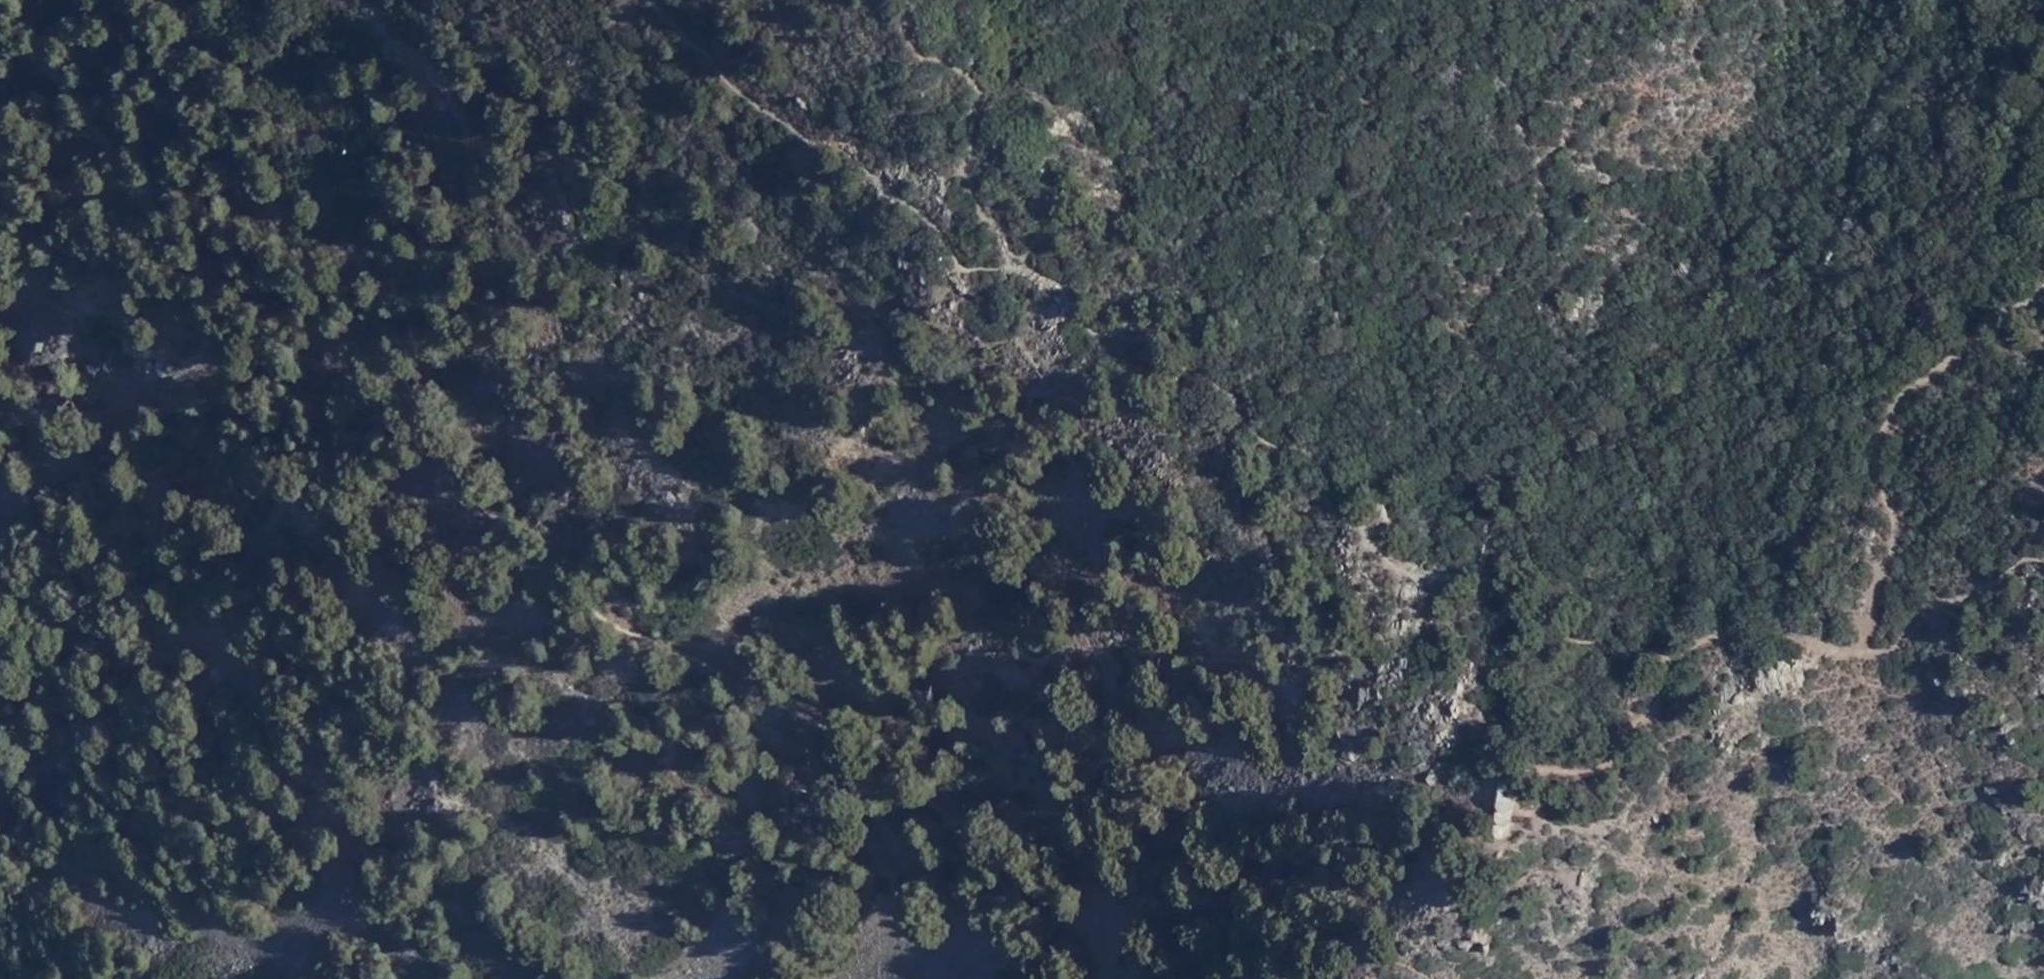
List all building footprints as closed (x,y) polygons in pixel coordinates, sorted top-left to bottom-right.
[(1517,781),(1499,778),(1494,823),(1495,830),(1502,834),(1508,831),(1516,832),(1517,781)]
